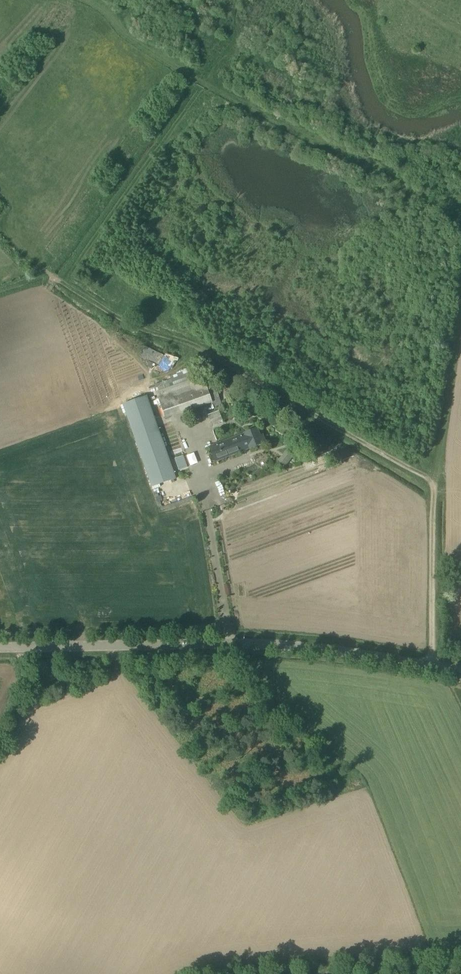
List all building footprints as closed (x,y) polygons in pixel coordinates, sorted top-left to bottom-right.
[(159,366),(164,355),(142,345),(137,356),(159,366)] [(156,392),(165,419),(213,402),(215,408),(222,406),(218,396),(225,393),(222,386),(216,388),(211,375),(204,377),(203,376),(156,392)] [(180,478),(150,394),(127,402),(157,486),(180,478)] [(207,414),(212,427),(223,423),(218,410),(207,414)] [(259,436),(257,429),(245,433),(245,434),(210,447),(215,461),(250,447),(250,448),(265,443),(262,435),(259,436)] [(183,455),(173,458),(177,470),(186,467),(183,455)] [(289,462),(282,456),(278,462),(285,467),(289,462)]
